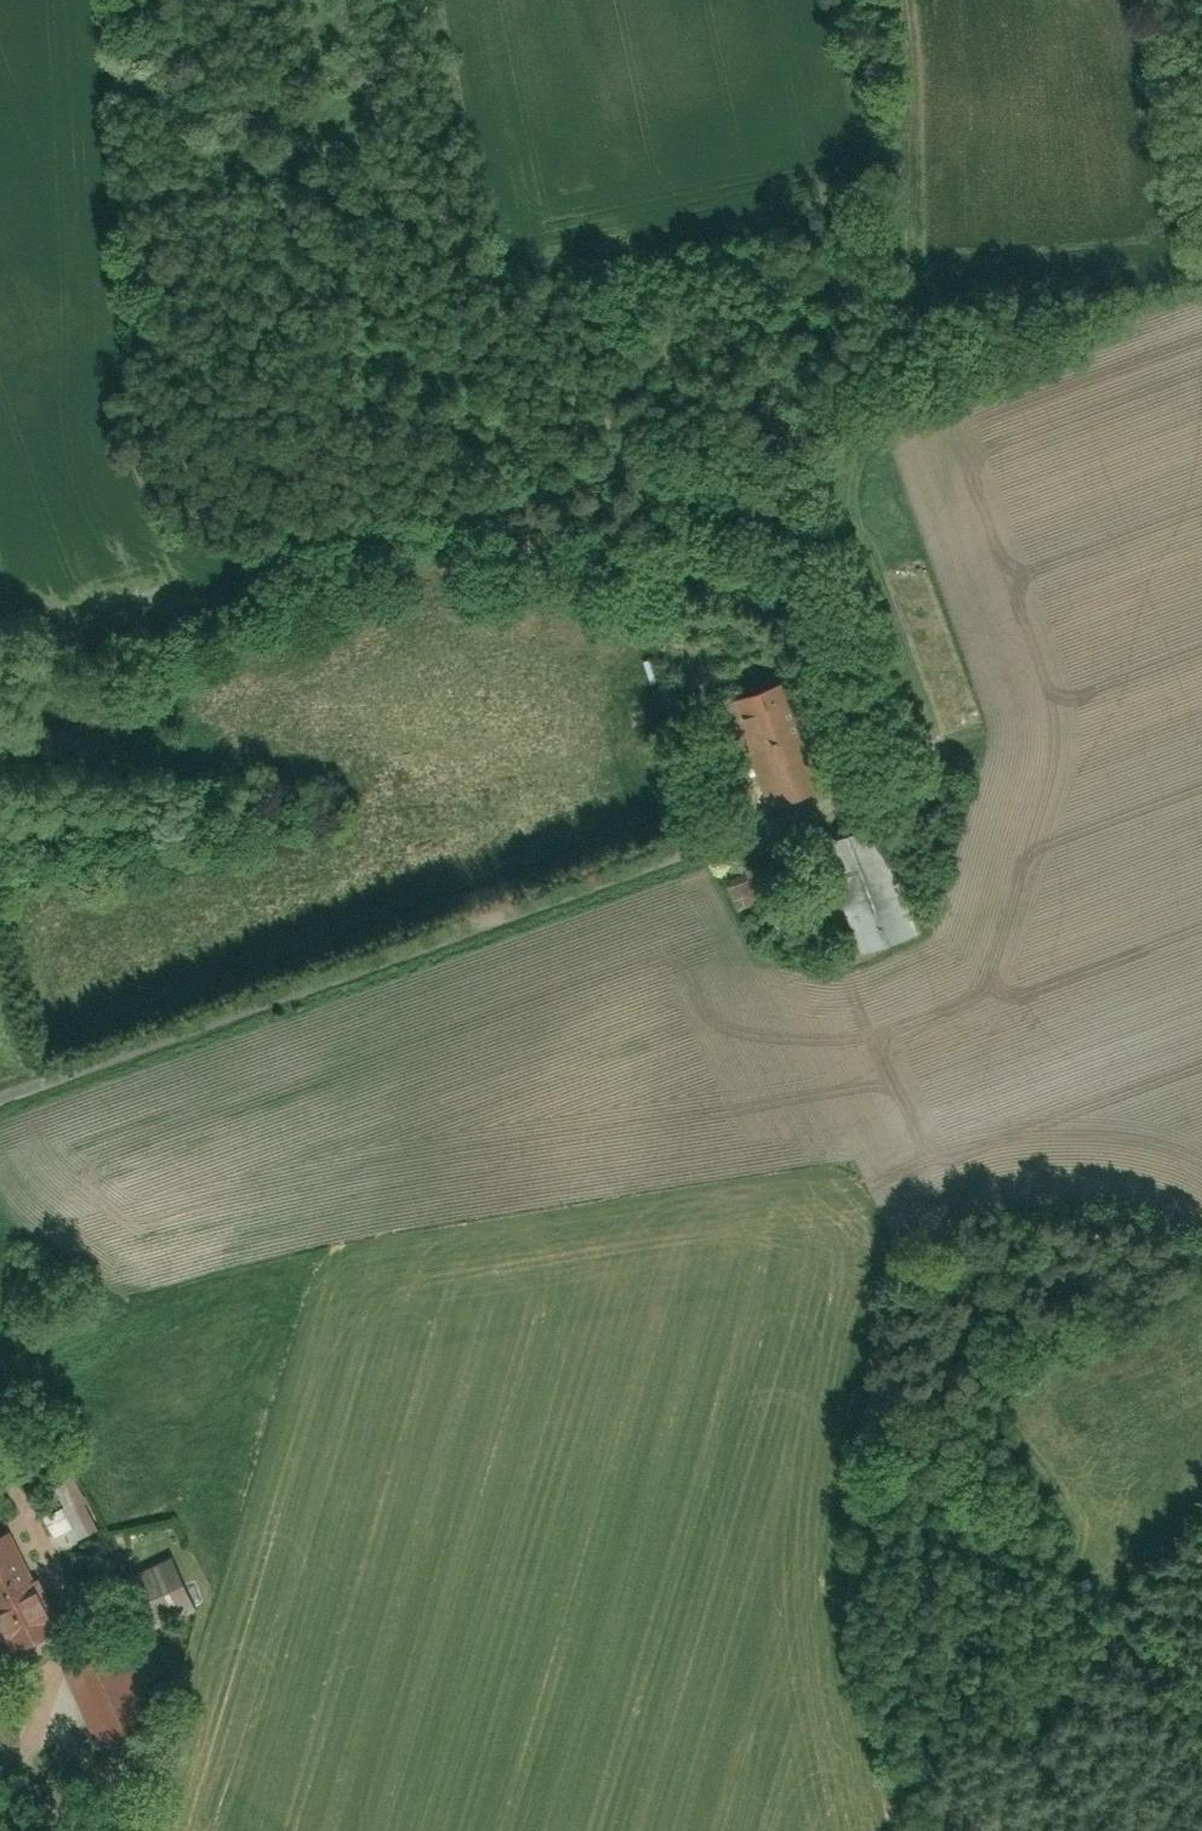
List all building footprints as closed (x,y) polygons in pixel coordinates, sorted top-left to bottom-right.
[(731,708),(767,816),(820,798),(784,690),(731,708)] [(879,834),(823,853),(858,955),(914,936),(879,834)] [(65,1494),(85,1541),(118,1527),(97,1480),(65,1494)] [(0,1541),(0,1648),(1,1650),(52,1629),(13,1536),(0,1541)] [(117,1599),(134,1640),(181,1621),(165,1580),(117,1599)] [(61,1676),(93,1754),(142,1734),(111,1656),(61,1676)]
